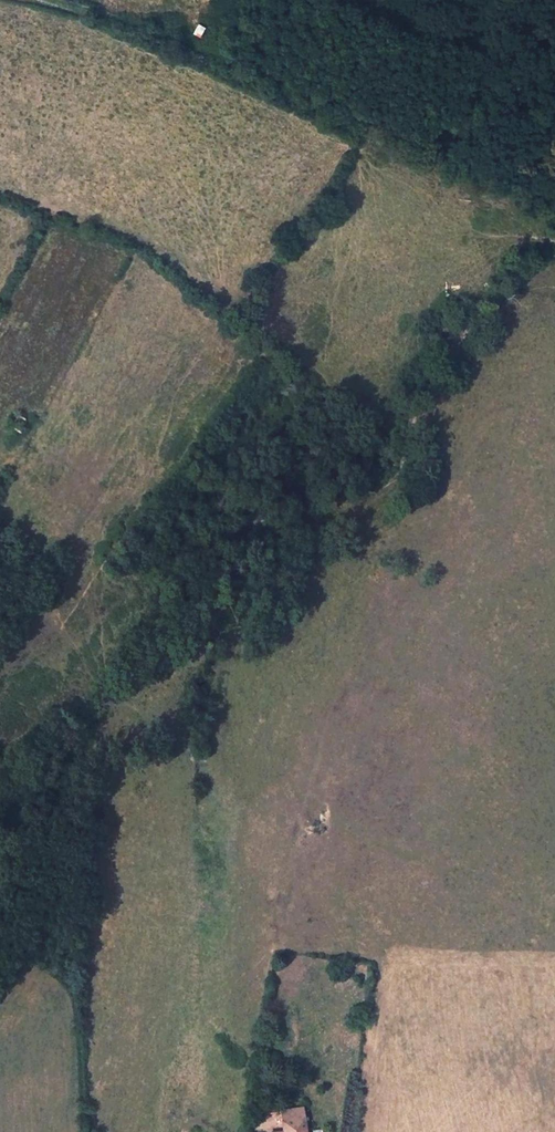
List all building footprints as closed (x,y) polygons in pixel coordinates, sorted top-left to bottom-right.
[(281,1112),(283,1131),(302,1131),(305,1131),(302,1109),(281,1112)]
